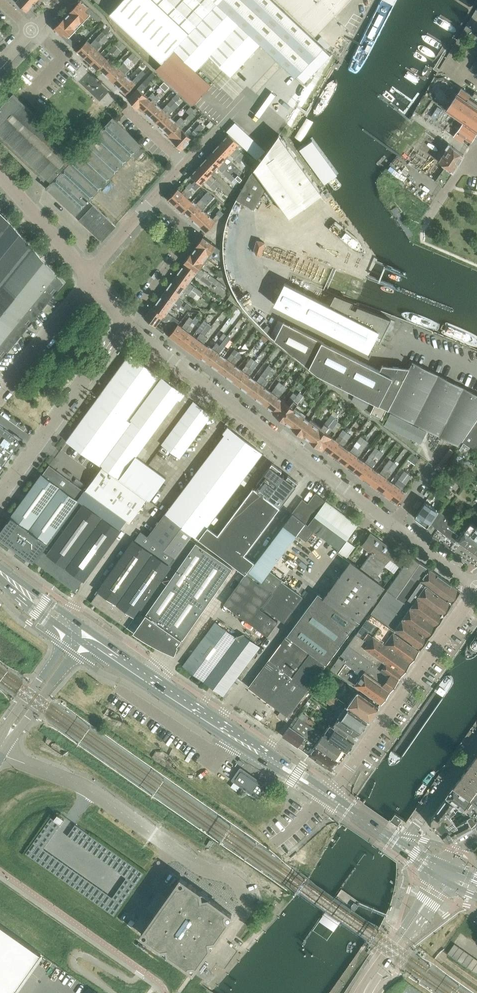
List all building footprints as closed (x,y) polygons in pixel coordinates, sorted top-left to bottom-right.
[(28,0),(14,0),(27,12),(33,5),(28,0)] [(88,7),(81,0),(71,11),(81,21),(88,13),(98,23),(102,19),(88,7)] [(155,0),(123,0),(110,14),(162,62),(173,51),(177,47),(190,33),(155,0)] [(213,0),(155,0),(190,33),(217,4),(213,0)] [(217,4),(239,24),(260,44),(295,77),(323,47),(272,0),(213,0),(217,4)] [(312,33),(343,0),(277,0),(312,33)] [(344,61),(359,70),(398,0),(379,0),(344,61)] [(195,71),(209,56),(239,24),(217,4),(190,33),(177,47),(173,51),(195,71)] [(81,21),(71,11),(64,18),(74,28),(81,21)] [(74,28),(64,18),(54,29),(74,48),(77,45),(67,36),(74,28)] [(230,76),(260,44),(239,24),(209,56),(230,76)] [(86,36),(90,32),(87,28),(82,33),(86,36)] [(84,57),(98,42),(106,35),(102,32),(91,44),(87,40),(77,51),(84,57)] [(97,50),(101,45),(109,38),(106,35),(98,42),(84,57),(91,64),(101,53),(97,50)] [(98,69),(111,54),(122,43),(119,40),(115,45),(104,56),(101,53),(91,64),(98,70),(99,69),(98,69)] [(105,75),(115,64),(111,61),(126,46),(122,43),(111,54),(98,69),(99,69),(105,75)] [(303,84),(331,55),(323,47),(295,77),(303,84)] [(211,86),(195,71),(173,51),(162,62),(156,69),(194,104),(211,86)] [(112,81),(126,66),(136,56),(132,53),(118,68),(115,64),(105,75),(112,81)] [(133,73),(129,69),(135,64),(140,59),(136,56),(126,66),(112,81),(119,88),(129,77),(133,73)] [(119,88),(126,94),(140,79),(145,73),(142,70),(132,80),(129,77),(119,88)] [(141,90),(145,86),(156,74),(153,71),(142,83),(128,99),(134,105),(144,94),(141,90)] [(142,110),(156,96),(166,84),(163,81),(148,97),(144,94),(134,105),(142,112),(143,110),(142,110)] [(162,103),(158,100),(170,87),(166,84),(156,96),(142,110),(143,110),(149,116),(159,106),(162,103)] [(457,94),(476,107),(476,94),(474,92),(472,96),(461,88),(457,94)] [(142,145),(113,118),(78,155),(13,94),(0,108),(0,140),(41,179),(40,181),(46,187),(45,188),(48,191),(48,190),(101,240),(116,225),(89,201),(142,145)] [(446,110),(455,116),(463,122),(476,131),(476,107),(457,94),(446,110)] [(173,118),(169,115),(179,104),(175,101),(170,107),(156,123),(162,129),(173,118)] [(149,116),(156,123),(170,107),(167,104),(163,109),(159,106),(149,116)] [(169,135),(182,121),(183,120),(180,117),(176,122),(173,118),(162,129),(169,135)] [(168,136),(175,143),(185,132),(182,129),(186,124),(182,121),(169,135),(168,136)] [(230,135),(238,125),(235,122),(226,131),(229,134),(230,135)] [(454,136),(462,142),(465,137),(471,142),(476,131),(463,122),(454,136)] [(182,149),(196,134),(203,126),(200,123),(192,132),(189,128),(185,132),(175,143),(182,149)] [(233,139),(242,129),(238,125),(230,135),(233,139)] [(237,142),(246,133),(242,129),(233,139),(237,142)] [(241,146),(250,136),(246,133),(237,142),(239,144),(241,146)] [(229,134),(222,141),(238,155),(243,160),(246,157),(241,152),(236,148),(239,144),(237,142),(233,139),(230,135),(229,134)] [(322,193),(280,135),(255,168),(254,169),(255,169),(267,186),(289,216),(289,217),(322,193)] [(245,149),(254,140),(250,136),(241,146),(245,149)] [(249,153),(258,144),(254,140),(245,149),(249,153)] [(222,141),(216,148),(227,158),(230,154),(235,159),(240,163),(243,160),(238,155),(222,141)] [(253,156),(262,147),(258,144),(249,153),(253,156)] [(454,170),(463,155),(449,145),(439,162),(445,167),(435,181),(443,187),(454,170)] [(257,160),(266,151),(262,147),(253,156),(257,160)] [(216,148),(209,155),(225,169),(228,166),(224,161),(227,158),(216,148)] [(209,155),(203,161),(214,171),(217,168),(222,172),(232,181),(235,178),(234,177),(228,171),(225,169),(209,155)] [(203,161),(197,168),(212,182),(217,187),(220,184),(215,179),(211,175),(214,171),(203,161)] [(197,168),(190,175),(196,180),(198,182),(201,185),(205,181),(209,185),(215,190),(217,187),(212,182),(197,168)] [(237,199),(236,199),(254,210),(267,186),(255,169),(252,173),(250,176),(238,197),(237,199)] [(178,189),(168,199),(175,206),(189,190),(197,182),(198,182),(196,180),(192,184),(191,183),(186,187),(182,192),(178,189)] [(189,190),(175,206),(182,212),(182,211),(191,201),(188,198),(200,186),(200,185),(197,182),(189,190)] [(182,211),(182,212),(183,211),(189,217),(203,202),(210,194),(207,192),(196,204),(193,200),(191,201),(182,211)] [(203,202),(189,217),(197,224),(207,214),(206,213),(209,210),(206,207),(214,198),(213,197),(210,194),(203,202)] [(207,214),(197,224),(206,233),(224,213),(220,209),(216,213),(217,214),(213,219),(209,216),(207,214)] [(32,323),(63,284),(56,275),(17,230),(11,224),(7,219),(0,211),(0,362),(32,323)] [(203,237),(196,245),(208,254),(212,249),(214,251),(218,253),(220,250),(221,249),(203,236),(203,237)] [(260,255),(264,242),(256,240),(254,248),(257,254),(260,255)] [(196,245),(190,254),(202,262),(208,254),(196,245)] [(190,254),(184,262),(185,263),(202,275),(205,271),(199,266),(202,262),(190,254)] [(185,263),(180,270),(191,278),(192,279),(195,275),(210,286),(213,282),(202,275),(185,263)] [(180,270),(175,278),(200,296),(203,292),(189,283),(192,279),(191,278),(180,270)] [(205,271),(202,275),(213,282),(220,288),(223,284),(216,279),(208,273),(205,271)] [(175,278),(169,285),(181,294),(184,290),(198,300),(200,296),(175,278)] [(275,301),(274,304),(369,353),(370,350),(375,341),(380,343),(391,320),(358,306),(334,297),(332,301),(330,305),(284,282),(275,301)] [(169,285),(164,293),(180,305),(181,305),(184,301),(179,298),(181,294),(169,285)] [(164,293),(158,300),(171,309),(173,305),(182,312),(184,313),(187,310),(187,309),(181,305),(180,305),(164,293)] [(152,306),(151,307),(152,308),(168,319),(169,320),(170,321),(173,323),(177,326),(178,324),(180,321),(173,316),(168,313),(171,309),(158,300),(153,307),(152,306)] [(151,307),(144,317),(156,326),(161,319),(166,323),(169,320),(168,319),(152,308),(151,307)] [(177,326),(169,336),(177,342),(189,325),(192,322),(193,319),(192,318),(190,317),(186,322),(182,327),(178,324),(177,326)] [(284,322),(275,340),(278,342),(316,374),(330,380),(375,403),(376,403),(386,409),(388,409),(409,368),(408,368),(406,372),(399,368),(399,367),(393,366),(391,371),(383,366),(384,365),(383,365),(380,371),(286,323),(284,322)] [(193,336),(184,347),(192,353),(204,336),(205,336),(212,326),(208,323),(197,338),(193,336)] [(189,325),(177,342),(184,347),(193,336),(189,333),(193,327),(189,325)] [(204,336),(192,353),(199,358),(200,357),(208,347),(204,343),(208,338),(205,336),(204,336)] [(220,346),(207,362),(215,368),(224,356),(227,352),(223,349),(231,339),(227,336),(224,340),(224,341),(220,345),(220,346)] [(208,347),(200,357),(207,362),(220,346),(216,343),(213,348),(209,345),(208,347)] [(222,373),(235,357),(238,352),(235,349),(228,359),(224,356),(215,368),(222,373)] [(238,367),(234,364),(242,354),(238,352),(235,357),(222,373),(230,379),(238,367)] [(67,440),(100,464),(162,379),(158,376),(130,354),(105,388),(67,440)] [(237,384),(250,368),(255,360),(252,358),(242,370),(238,367),(230,379),(237,384)] [(249,375),(253,370),(258,363),(255,360),(250,368),(237,384),(244,390),(253,378),(249,375)] [(412,362),(409,368),(388,409),(459,445),(459,446),(460,447),(464,441),(471,445),(476,448),(476,395),(412,362)] [(252,395),(264,379),(270,370),(272,368),(269,365),(257,381),(253,378),(244,390),(252,395)] [(264,386),(268,381),(274,373),(270,370),(264,379),(252,395),(259,401),(268,389),(264,386)] [(100,464),(119,478),(182,393),(163,379),(162,379),(100,464)] [(267,406),(279,390),(283,385),(280,382),(272,392),(268,389),(259,401),(267,406)] [(279,397),(283,392),(286,387),(283,385),(279,390),(267,406),(274,412),(283,400),(279,397)] [(298,403),(307,391),(303,388),(297,396),(294,400),(298,403)] [(284,422),(285,421),(294,409),(298,403),(294,400),(297,396),(294,393),(287,403),(283,400),(274,412),(273,413),(284,422)] [(370,401),(355,394),(352,400),(367,408),(370,401)] [(179,457),(210,414),(194,402),(163,445),(179,457)] [(386,409),(376,403),(375,403),(370,414),(381,419),(386,409)] [(296,430),(305,417),(294,409),(285,421),(293,427),(293,428),(296,430)] [(427,432),(391,414),(385,425),(421,443),(427,432)] [(328,434),(332,429),(338,421),(334,418),(331,422),(329,426),(325,423),(321,429),(312,441),(311,442),(322,450),(323,449),(332,437),(328,434)] [(312,441),(321,429),(310,421),(300,434),(303,436),(304,435),(312,441)] [(22,441),(0,425),(0,471),(22,441)] [(166,513),(165,514),(192,534),(198,538),(207,526),(211,521),(262,453),(227,427),(223,433),(224,435),(166,513)] [(331,455),(343,437),(347,433),(343,430),(336,440),(332,437),(323,449),(331,455)] [(347,448),(343,445),(351,435),(347,433),(343,437),(331,455),(338,460),(347,448)] [(345,465),(358,448),(365,439),(361,437),(351,451),(347,448),(338,460),(345,465)] [(358,456),(362,451),(368,442),(365,439),(358,448),(345,465),(353,471),(362,459),(358,456)] [(470,449),(469,448),(471,445),(464,441),(460,447),(458,449),(462,452),(464,453),(467,452),(468,451),(470,449)] [(360,476),(373,459),(380,450),(376,448),(366,462),(362,459),(353,471),(360,476)] [(373,467),(376,462),(383,453),(380,450),(373,459),(360,476),(368,482),(377,470),(373,467)] [(458,465),(463,457),(455,453),(451,460),(458,465)] [(149,501),(166,478),(136,456),(119,479),(149,501)] [(391,460),(381,473),(377,470),(368,482),(375,488),(394,462),(391,460)] [(387,478),(391,473),(397,465),(394,462),(375,488),(383,493),(391,481),(387,478)] [(267,497),(284,474),(283,474),(282,477),(279,475),(282,470),(272,463),(256,484),(258,485),(256,488),(254,486),(253,487),(267,497)] [(34,560),(84,491),(49,465),(42,474),(11,516),(8,521),(0,532),(0,536),(29,558),(33,561),(34,560)] [(34,560),(75,590),(83,579),(84,580),(120,530),(119,530),(125,521),(130,524),(147,500),(102,467),(85,490),(84,491),(34,560)] [(390,498),(402,482),(408,474),(405,471),(395,484),(391,481),(383,493),(390,498)] [(282,503),(298,483),(288,475),(285,479),(282,477),(284,475),(284,474),(267,497),(280,507),(280,508),(281,507),(279,505),(280,502),(282,503)] [(402,489),(406,484),(412,476),(408,474),(402,482),(390,498),(398,504),(406,492),(402,489)] [(258,509),(267,497),(253,487),(244,499),(258,509)] [(313,507),(321,497),(315,493),(308,503),(313,507)] [(271,519),(280,507),(267,497),(258,509),(271,519)] [(318,511),(326,501),(321,497),(313,507),(318,511)] [(249,521),(258,509),(244,499),(235,511),(249,521)] [(309,523),(318,511),(313,507),(308,503),(303,499),(294,512),(309,523)] [(316,528),(325,516),(333,506),(326,501),(318,511),(309,523),(316,528)] [(427,526),(429,523),(433,526),(442,513),(425,502),(414,517),(427,526)] [(357,525),(342,513),(333,506),(325,516),(342,528),(350,535),(357,525)] [(262,531),(271,519),(258,509),(249,521),(262,531)] [(262,531),(249,521),(235,511),(227,522),(240,533),(253,543),(262,531)] [(306,541),(314,530),(316,528),(309,523),(294,512),(284,524),(297,534),(306,541)] [(434,527),(438,529),(446,516),(442,513),(433,526),(434,527)] [(97,595),(91,602),(94,604),(98,607),(127,627),(134,617),(135,618),(171,566),(169,565),(189,538),(192,534),(165,514),(155,528),(148,537),(141,532),(135,540),(134,540),(99,590),(98,590),(95,593),(97,595)] [(325,516),(316,528),(314,530),(331,543),(342,528),(325,516)] [(455,542),(456,540),(464,529),(463,528),(446,516),(438,529),(455,542)] [(476,526),(468,520),(463,528),(464,529),(476,538),(476,524),(476,526)] [(231,544),(240,533),(227,522),(218,534),(231,544)] [(288,546),(297,534),(284,524),(275,537),(288,546)] [(231,544),(218,534),(208,527),(199,539),(222,556),(231,544)] [(337,552),(346,540),(350,535),(342,528),(331,543),(335,546),(333,549),(337,552)] [(464,529),(456,540),(476,554),(476,538),(464,529)] [(244,554),(253,543),(240,533),(231,544),(244,554)] [(378,573),(390,557),(400,564),(404,559),(371,534),(363,545),(373,553),(361,570),(378,582),(382,576),(378,573)] [(279,558),(288,546),(275,537),(266,549),(279,558)] [(134,617),(127,627),(134,632),(137,634),(139,635),(137,634),(141,630),(144,633),(148,636),(152,640),(157,643),(164,632),(175,640),(173,642),(177,645),(182,638),(183,639),(213,596),(233,568),(199,544),(189,538),(169,565),(171,566),(135,618),(134,617)] [(347,559),(356,547),(347,541),(338,553),(347,559)] [(254,562),(244,554),(231,544),(222,556),(245,574),(254,562)] [(269,571),(279,558),(266,549),(256,563),(247,574),(266,588),(276,575),(269,571)] [(460,591),(428,568),(411,555),(387,590),(410,607),(436,625),(460,591)] [(378,582),(361,570),(351,562),(342,574),(376,600),(378,597),(377,595),(383,586),(378,582)] [(259,608),(271,592),(246,574),(224,604),(231,609),(248,621),(267,635),(277,622),(259,608)] [(376,600),(342,574),(333,586),(366,610),(371,603),(373,605),(376,600)] [(303,597),(282,581),(283,580),(282,580),(276,575),(266,588),(273,593),(294,608),(303,597)] [(366,610),(333,586),(324,598),(357,622),(366,610)] [(436,625),(410,607),(387,590),(371,612),(394,628),(420,647),(436,625)] [(294,608),(273,593),(263,606),(284,622),(294,608)] [(326,664),(357,622),(324,598),(318,593),(286,636),(286,637),(311,654),(326,664)] [(419,649),(393,631),(394,628),(371,612),(331,669),(354,685),(355,684),(382,702),(419,649)] [(204,681),(236,637),(216,622),(184,665),(204,681)] [(223,695),(259,646),(243,634),(239,639),(236,637),(204,681),(217,690),(217,692),(220,692),(223,695)] [(266,699),(283,676),(276,671),(278,667),(286,672),(293,677),(311,654),(286,637),(249,687),(266,699)] [(287,715),(326,664),(311,654),(293,677),(286,672),(278,667),(276,671),(283,676),(266,699),(287,715)] [(379,706),(357,691),(347,704),(369,720),(379,706)] [(333,707),(338,700),(331,696),(326,703),(333,707)] [(368,721),(340,702),(336,708),(341,712),(338,716),(361,732),(368,721)] [(283,719),(286,715),(280,711),(277,715),(283,719)] [(361,732),(338,716),(336,715),(330,723),(355,740),(361,732)] [(347,751),(320,732),(299,717),(292,727),(305,736),(339,760),(340,760),(341,760),(341,759),(347,751)] [(355,740),(330,723),(327,721),(320,732),(347,751),(355,740)] [(305,736),(292,727),(290,726),(286,731),(283,736),(298,746),(305,736)] [(339,760),(305,736),(298,746),(309,753),(308,754),(309,755),(331,770),(339,760)] [(476,805),(476,754),(453,787),(470,799),(476,805)] [(234,780),(256,795),(259,797),(260,797),(260,796),(266,788),(266,787),(266,786),(242,769),(241,769),(240,769),(240,770),(234,778),(234,779),(234,780)] [(470,799),(453,787),(445,798),(446,798),(459,808),(462,810),(469,800),(470,799)] [(452,814),(459,808),(446,798),(430,818),(430,822),(438,831),(454,817),(452,814)] [(476,823),(476,805),(470,799),(469,800),(462,810),(464,812),(467,814),(476,823)] [(476,825),(476,823),(467,814),(464,812),(461,814),(462,816),(457,820),(454,817),(438,831),(445,838),(449,839),(476,825)] [(398,826),(403,819),(395,813),(390,820),(398,826)] [(64,819),(57,814),(54,819),(61,824),(64,819)] [(51,817),(48,822),(57,829),(61,824),(54,819),(51,817)] [(47,822),(44,827),(54,834),(57,829),(48,822),(47,822)] [(72,839),(80,828),(75,824),(67,836),(72,839)] [(54,834),(44,827),(41,832),(50,839),(54,834)] [(85,831),(82,829),(80,828),(72,839),(77,843),(85,831)] [(90,835),(85,831),(77,843),(82,846),(90,835)] [(50,839),(41,832),(37,837),(47,844),(50,839)] [(87,850),(95,838),(90,835),(82,846),(87,850)] [(47,844),(37,837),(34,841),(26,853),(30,857),(39,845),(43,848),(47,844)] [(92,853),(100,842),(99,841),(95,838),(87,850),(92,853)] [(105,845),(100,842),(92,853),(97,857),(105,845)] [(40,863),(48,852),(43,848),(39,845),(30,857),(40,863)] [(102,860),(110,849),(105,845),(97,857),(102,860)] [(107,864),(115,852),(110,849),(102,860),(107,864)] [(40,863),(45,867),(53,855),(48,852),(40,863)] [(119,855),(115,852),(107,864),(111,867),(119,855)] [(45,867),(50,870),(58,859),(53,855),(45,867)] [(116,870),(124,859),(119,855),(111,867),(116,870)] [(58,859),(50,870),(55,874),(63,862),(58,859)] [(121,874),(129,862),(124,859),(116,870),(121,874)] [(63,862),(55,874),(60,877),(68,866),(63,862)] [(126,877),(131,881),(139,869),(134,866),(129,862),(121,874),(126,877)] [(60,877),(65,881),(73,869),(68,866),(60,877)] [(65,881),(70,884),(78,873),(73,869),(65,881)] [(143,874),(144,873),(139,869),(131,881),(126,877),(123,882),(133,889),(136,884),(143,874)] [(78,873),(70,884),(75,888),(83,876),(78,873)] [(75,888),(80,891),(88,880),(83,876),(75,888)] [(192,970),(232,914),(208,897),(206,897),(200,893),(200,892),(180,878),(141,934),(192,970)] [(88,880),(80,891),(84,895),(93,883),(88,880)] [(119,887),(129,894),(133,889),(123,882),(119,887)] [(93,883),(84,895),(89,898),(97,887),(93,883)] [(89,898),(94,902),(102,890),(97,887),(89,898)] [(116,892),(126,899),(129,894),(119,887),(116,892)] [(102,890),(94,902),(99,905),(107,894),(102,890)] [(341,890),(319,922),(333,932),(334,933),(348,912),(353,915),(361,903),(341,890)] [(112,897),(117,900),(109,912),(114,915),(122,904),(126,899),(116,892),(112,897)] [(99,905),(109,912),(117,900),(112,897),(107,894),(99,905)] [(7,948),(16,935),(0,924),(0,943),(7,948)] [(16,935),(7,948),(32,966),(41,953),(16,935)] [(447,953),(452,957),(459,947),(454,943),(447,953)] [(452,957),(457,960),(464,950),(459,947),(452,957)] [(0,958),(0,962),(24,978),(32,966),(7,948),(0,958)] [(457,960),(462,963),(469,954),(464,950),(457,960)] [(474,957),(469,954),(462,963),(467,967),(474,957)] [(474,957),(467,967),(472,970),(476,962),(476,959),(474,957)] [(15,991),(24,978),(0,962),(0,980),(15,991)] [(15,991),(0,980),(0,992),(13,992),(15,991)]
